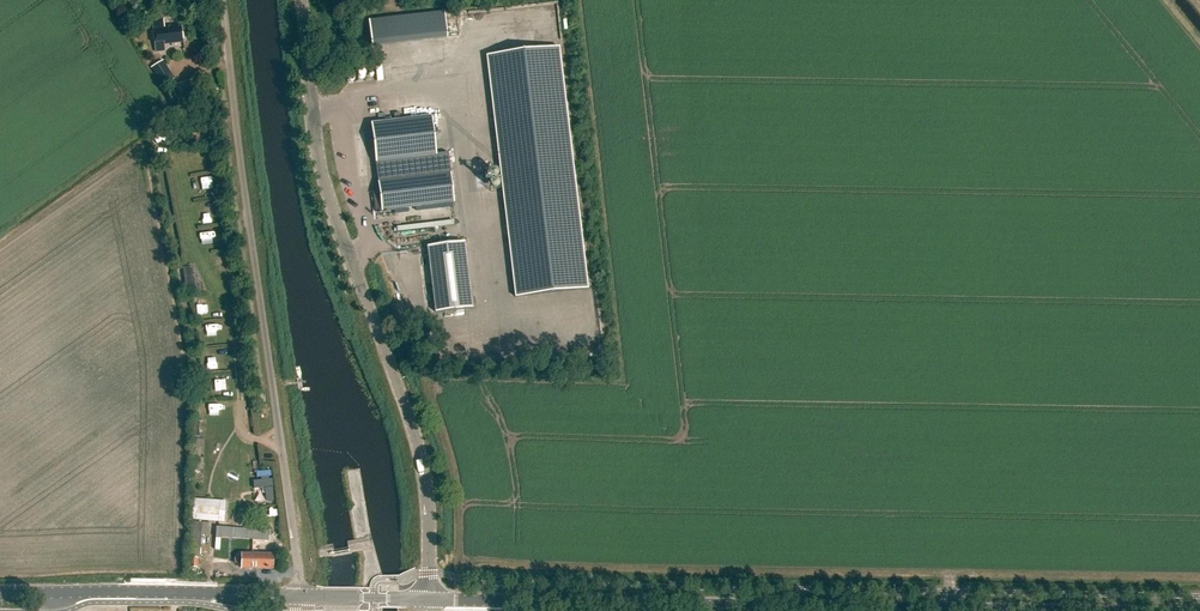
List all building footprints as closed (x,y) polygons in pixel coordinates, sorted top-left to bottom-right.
[(444,13),(369,22),(372,47),(447,38),(444,13)] [(183,24),(166,26),(166,20),(154,21),(157,47),(158,47),(158,48),(162,48),(162,46),(185,44),(183,24)] [(559,48),(487,57),(515,298),(588,289),(559,48)] [(175,79),(163,61),(151,68),(162,87),(175,79)] [(194,98),(188,81),(174,86),(181,103),(194,98)] [(394,114),(395,122),(372,125),(376,163),(375,163),(378,183),(378,182),(380,192),(373,192),(375,214),(382,213),(382,211),(453,203),(450,174),(451,174),(448,153),(436,155),(431,118),(401,121),(400,114),(394,114)] [(203,187),(214,186),(213,175),(202,176),(203,187)] [(206,203),(207,223),(214,223),(214,215),(217,215),(217,203),(206,203)] [(464,243),(427,248),(435,313),(472,308),(464,243)] [(218,255),(220,266),(229,264),(227,254),(218,255)] [(190,292),(200,290),(195,267),(185,269),(190,292)] [(214,369),(228,369),(227,356),(213,357),(214,369)] [(191,523),(189,559),(190,559),(198,560),(200,560),(202,524),(191,523)] [(269,531),(252,530),(251,540),(269,541),(269,531)] [(243,555),(243,569),(273,569),(273,555),(243,555)] [(198,560),(190,559),(190,568),(198,569),(198,560)]
